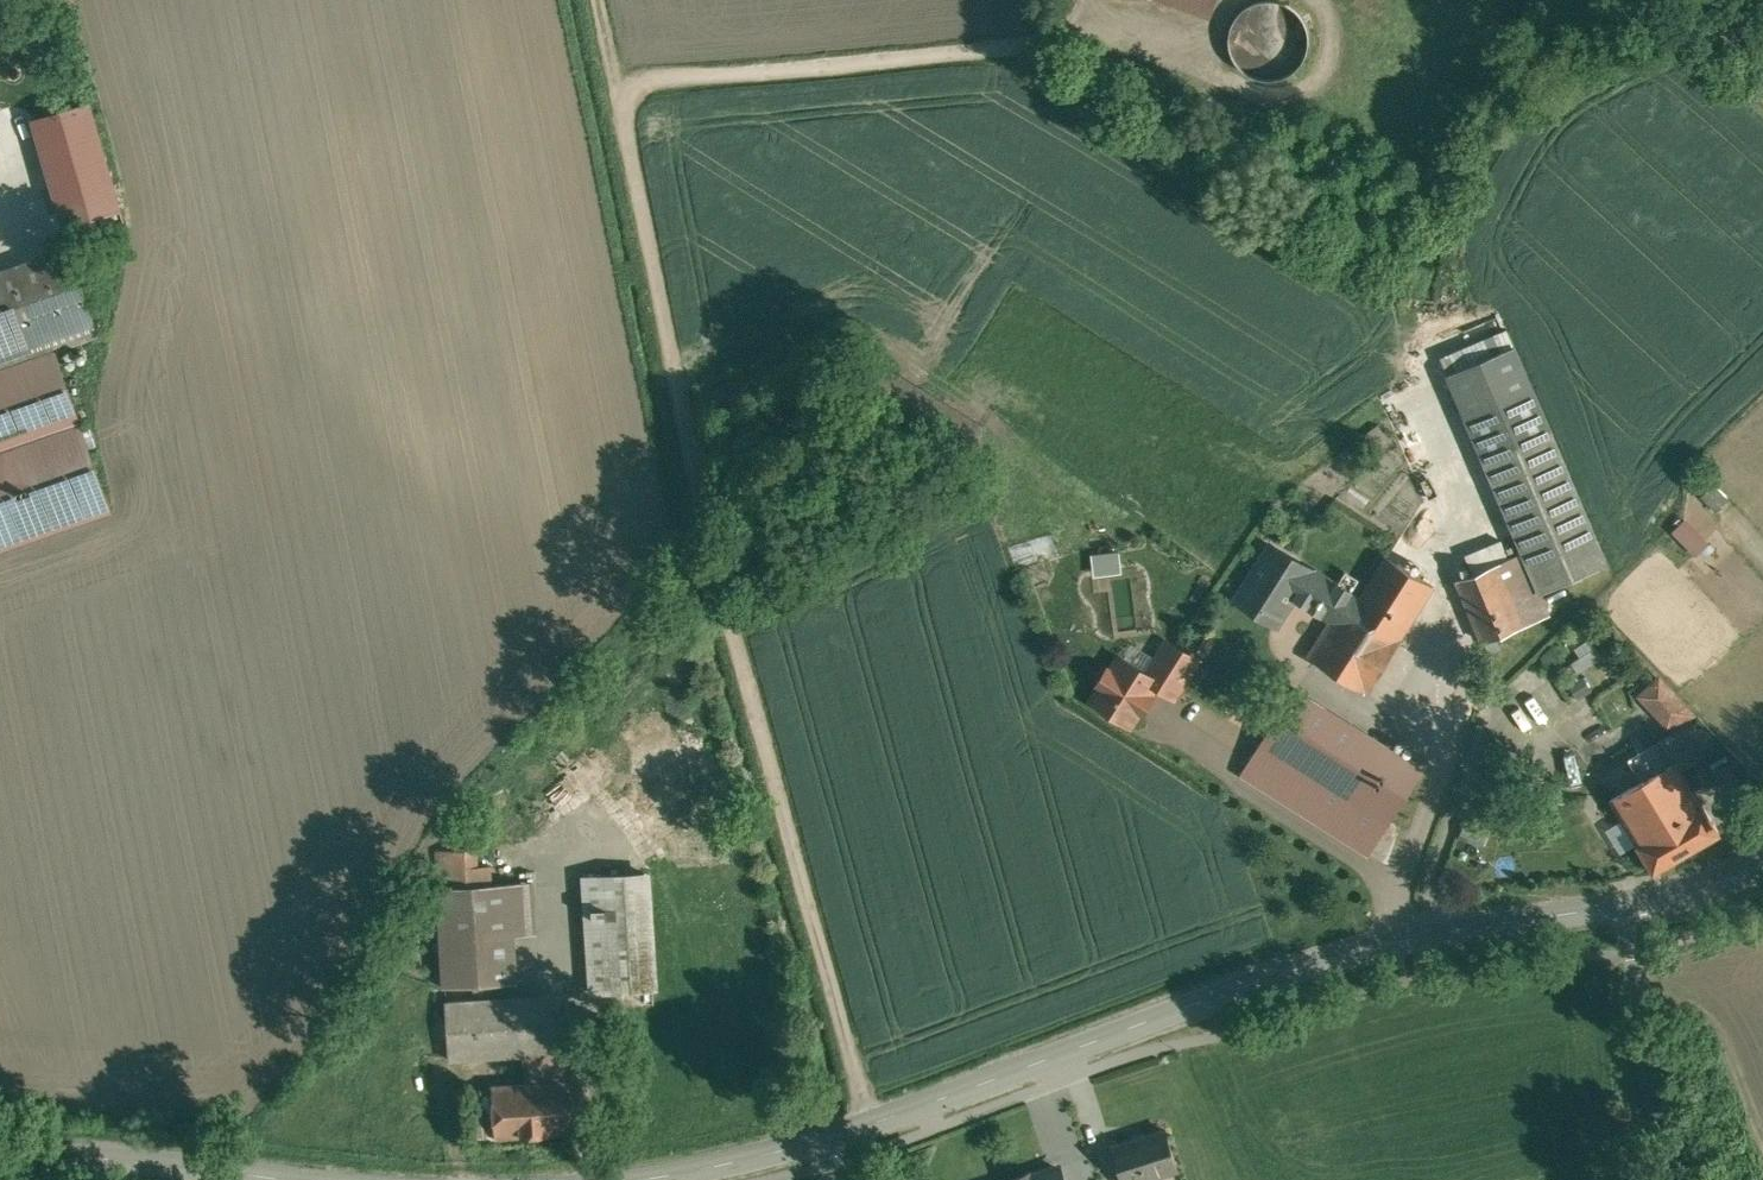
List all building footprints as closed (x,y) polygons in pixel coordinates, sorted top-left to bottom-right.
[(1267,3),(1259,4),(1255,5),(1249,8),(1243,12),(1239,15),(1237,19),(1234,22),(1232,26),(1231,30),(1230,33),(1229,36),(1228,39),(1228,44),(1229,48),(1229,52),(1231,57),(1232,61),(1235,66),(1239,71),(1244,75),(1248,78),(1253,81),(1259,83),(1266,84),(1271,84),(1277,83),(1280,82),(1283,81),(1287,79),(1292,77),(1295,74),(1298,71),(1301,69),(1304,64),(1306,58),(1308,54),(1309,50),(1309,46),(1309,42),(1309,37),(1308,32),(1306,27),(1303,21),(1299,17),(1297,14),(1293,11),(1289,8),(1284,6),(1278,4),(1273,3),(1267,3)] [(91,102),(36,118),(66,223),(121,207),(91,102)] [(0,271),(0,369),(56,349),(100,334),(70,246),(0,271)] [(80,420),(56,349),(0,369),(0,448),(80,420)] [(1515,350),(1450,378),(1525,551),(1525,552),(1542,592),(1607,563),(1515,350)] [(0,448),(0,548),(112,509),(80,420),(0,448)] [(1728,498),(1715,485),(1705,495),(1717,508),(1728,498)] [(1697,555),(1712,542),(1689,517),(1675,531),(1697,555)] [(1361,598),(1274,543),(1238,599),(1277,624),(1295,596),(1333,620),(1355,607),(1361,598)] [(1124,572),(1122,550),(1094,553),(1096,575),(1124,572)] [(1525,552),(1459,579),(1485,641),(1550,614),(1542,592),(1525,552)] [(1361,598),(1355,607),(1333,620),(1311,656),(1369,691),(1403,638),(1402,637),(1434,585),(1388,555),(1361,598)] [(1200,659),(1169,640),(1148,673),(1160,680),(1158,683),(1177,695),(1200,659)] [(1111,668),(1101,683),(1104,685),(1095,698),(1133,722),(1142,709),(1144,710),(1154,696),(1151,694),(1158,683),(1160,680),(1148,673),(1122,656),(1113,670),(1111,668)] [(1694,712),(1661,677),(1643,694),(1670,723),(1694,712)] [(1424,768),(1296,688),(1263,740),(1391,820),(1424,768)] [(1685,727),(1661,742),(1675,764),(1679,761),(1684,769),(1703,756),(1685,727)] [(1391,820),(1263,740),(1243,773),(1371,853),(1391,820)] [(1675,764),(1661,742),(1634,758),(1640,768),(1605,788),(1611,799),(1655,871),(1722,832),(1684,769),(1679,761),(1675,764)] [(1461,836),(1485,846),(1493,825),(1469,816),(1461,836)] [(470,848),(436,850),(437,874),(471,872),(470,848)] [(587,869),(593,988),(650,986),(644,866),(587,869)] [(523,880),(441,884),(446,984),(518,981),(515,933),(526,933),(523,880)] [(568,992),(448,1000),(451,1057),(546,1051),(570,1050),(572,1050),(568,992)] [(570,1050),(546,1051),(548,1080),(572,1078),(570,1050)] [(548,1080),(495,1083),(498,1136),(532,1134),(577,1131),(574,1078),(548,1080)] [(1114,1146),(1125,1179),(1140,1179),(1180,1167),(1167,1129),(1114,1146)] [(1010,1179),(1065,1179),(1061,1167),(1034,1175),(1033,1171),(1010,1179)]
